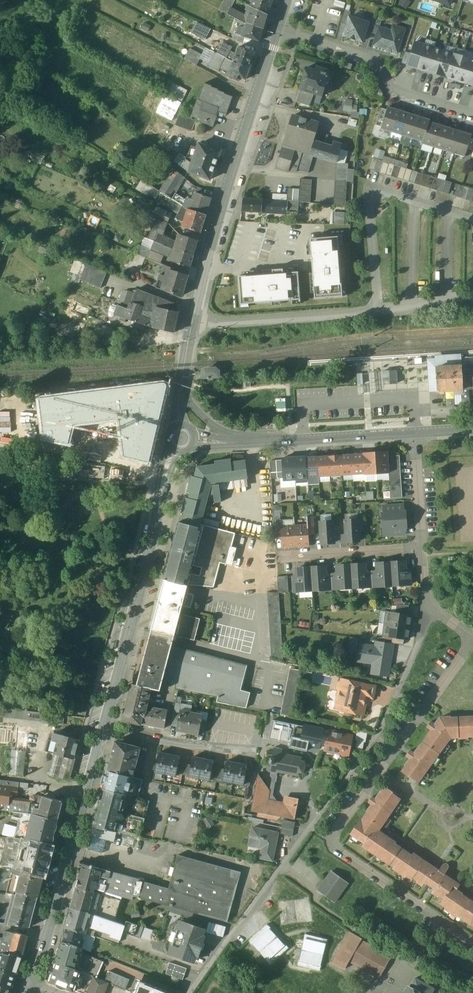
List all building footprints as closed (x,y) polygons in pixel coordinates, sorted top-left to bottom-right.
[(252,2),(250,7),(251,8),(251,7),(267,16),(269,9),(272,1),(273,0),(253,0),(252,2)] [(230,8),(224,5),(221,11),(227,15),(230,8)] [(267,16),(251,7),(249,12),(247,18),(246,24),(263,30),(267,16)] [(244,15),(230,8),(227,15),(245,24),(246,24),(247,18),(244,15)] [(351,12),(345,10),(341,24),(347,25),(349,17),(351,12)] [(354,19),(349,17),(347,25),(343,36),(362,42),(368,23),(363,21),(364,17),(356,14),(354,19)] [(376,20),(370,18),(366,31),(371,33),(376,20)] [(381,22),(376,20),(371,33),(377,35),(379,28),(381,22)] [(211,29),(202,24),(197,33),(206,38),(211,29)] [(246,24),(245,24),(244,29),(238,27),(236,34),(236,35),(245,38),(259,42),(263,30),(246,24)] [(392,32),(379,28),(377,35),(374,45),(397,53),(404,30),(393,26),(392,32)] [(245,38),(236,35),(236,34),(234,34),(232,39),(235,41),(244,44),(245,38)] [(223,43),(217,54),(226,58),(230,52),(232,47),(223,43)] [(415,43),(408,65),(417,68),(425,45),(415,43)] [(425,45),(417,68),(427,71),(434,48),(425,45)] [(255,53),(238,47),(236,54),(233,62),(250,68),(255,53)] [(444,51),(434,48),(427,71),(436,74),(444,51)] [(202,55),(189,49),(184,59),(197,65),(202,55)] [(444,51),(436,74),(446,77),(453,54),(444,51)] [(236,54),(230,52),(226,58),(226,59),(229,60),(233,62),(236,54)] [(410,54),(405,52),(401,63),(406,65),(410,54)] [(226,59),(214,53),(208,65),(218,71),(220,67),(230,70),(232,65),(228,63),(229,60),(226,59)] [(463,57),(453,54),(446,77),(456,80),(463,57)] [(463,57),(456,80),(465,83),(472,60),(463,57)] [(250,68),(233,62),(232,65),(230,70),(228,77),(239,81),(240,78),(246,80),(250,68)] [(315,71),(306,68),(300,90),(311,93),(322,97),(323,92),(325,92),(331,72),(316,68),(315,71)] [(187,91),(172,83),(166,93),(182,101),(187,91)] [(212,87),(204,84),(198,101),(192,117),(202,120),(202,122),(212,126),(216,116),(218,112),(226,115),(233,97),(224,94),(225,93),(218,91),(218,90),(211,87),(212,87)] [(311,93),(300,90),(296,103),(309,107),(311,102),(308,101),(311,93)] [(357,104),(351,104),(352,99),(343,99),(343,111),(350,111),(350,117),(357,118),(357,104)] [(398,111),(387,107),(387,110),(382,126),(381,126),(381,127),(381,129),(383,130),(391,132),(398,111)] [(387,110),(381,108),(375,125),(381,127),(381,126),(387,110)] [(409,114),(398,111),(391,132),(402,136),(409,114)] [(419,117),(409,114),(402,136),(412,139),(419,117)] [(196,121),(179,115),(175,126),(192,132),(196,121)] [(316,123),(293,116),(289,126),(290,126),(289,130),(292,131),(290,137),(286,136),(282,147),(302,153),(310,155),(314,142),(311,141),(316,123)] [(430,121),(419,117),(412,139),(421,141),(421,142),(423,142),(429,122),(430,121)] [(348,118),(347,125),(355,126),(356,118),(348,118)] [(429,122),(423,142),(422,144),(424,145),(433,147),(440,126),(429,122)] [(440,126),(433,147),(443,150),(450,129),(440,126)] [(461,132),(450,129),(443,150),(454,154),(461,132)] [(471,135),(461,132),(454,154),(463,156),(463,157),(465,157),(467,149),(471,138),(471,135)] [(333,147),(314,142),(310,155),(313,156),(329,161),(333,147)] [(220,152),(198,144),(193,158),(191,164),(188,173),(210,180),(220,152)] [(302,153),(282,147),(276,168),(288,172),(296,172),(297,170),(302,153)] [(333,147),(329,161),(336,163),(340,149),(333,147)] [(375,148),(372,156),(381,159),(384,151),(375,148)] [(310,155),(302,153),(297,170),(308,173),(313,156),(310,155)] [(179,155),(174,161),(188,173),(191,164),(185,159),(179,155)] [(193,158),(188,155),(185,159),(191,164),(193,158)] [(377,160),(372,158),(368,169),(374,171),(377,160)] [(377,160),(374,171),(380,173),(383,162),(377,160)] [(389,164),(383,162),(380,173),(385,175),(389,164)] [(348,164),(336,163),(334,205),(345,206),(348,164)] [(394,165),(389,163),(389,164),(385,175),(391,177),(394,165)] [(394,165),(391,177),(397,178),(400,167),(394,165)] [(406,169),(400,167),(397,178),(402,180),(406,169)] [(163,187),(160,192),(169,197),(172,193),(182,176),(173,169),(163,187)] [(412,171),(406,169),(402,180),(408,182),(412,171)] [(417,172),(412,171),(408,182),(414,184),(417,172)] [(423,174),(417,172),(414,184),(420,186),(423,174)] [(429,176),(423,174),(420,186),(425,187),(429,176)] [(435,178),(429,176),(425,187),(431,189),(435,178)] [(440,179),(435,178),(431,189),(437,191),(440,179)] [(312,180),(299,179),(299,188),(298,202),(311,202),(312,180)] [(446,181),(440,179),(437,191),(442,193),(446,181)] [(446,181),(442,193),(448,194),(452,183),(446,181)] [(163,187),(158,183),(154,188),(160,192),(163,187)] [(458,185),(454,196),(460,198),(463,187),(458,185)] [(469,188),(463,187),(460,198),(466,200),(469,188)] [(299,188),(288,188),(288,194),(287,201),(298,202),(299,188)] [(172,193),(169,197),(183,207),(185,204),(184,200),(172,193)] [(211,198),(195,193),(190,210),(206,215),(211,198)] [(288,194),(273,193),(272,200),(287,201),(288,194)] [(262,200),(243,199),(241,212),(261,213),(262,212),(262,200)] [(272,200),(266,200),(266,208),(269,208),(269,213),(279,213),(279,214),(287,214),(287,210),(287,201),(272,200)] [(298,202),(287,201),(287,210),(297,211),(298,202)] [(171,215),(152,206),(148,214),(167,223),(171,215)] [(190,210),(188,210),(182,227),(201,233),(206,215),(190,210)] [(345,213),(333,213),(332,224),(344,225),(345,213)] [(86,224),(95,227),(99,217),(90,214),(86,224)] [(175,242),(158,234),(155,242),(172,249),(175,243),(175,242)] [(198,240),(180,235),(176,251),(194,256),(198,240)] [(339,237),(308,239),(309,246),(306,246),(307,260),(309,260),(310,272),(308,272),(310,298),(313,298),(313,299),(343,297),(339,237)] [(155,242),(154,241),(152,247),(174,257),(176,251),(172,249),(155,242)] [(150,250),(140,246),(137,254),(145,257),(147,258),(150,250)] [(137,254),(131,251),(127,263),(141,268),(145,257),(137,254)] [(194,256),(176,251),(174,257),(172,262),(190,267),(194,256)] [(163,264),(155,288),(162,290),(168,270),(169,271),(170,268),(163,264)] [(239,275),(237,275),(239,306),(302,301),(299,271),(298,268),(289,269),(288,267),(268,268),(268,270),(254,271),(254,274),(249,274),(249,272),(239,272),(239,275)] [(96,269),(90,284),(100,288),(106,273),(96,269)] [(169,271),(168,270),(162,290),(181,296),(187,276),(169,271)] [(147,294),(136,290),(135,294),(130,306),(129,310),(125,320),(126,320),(134,323),(136,324),(139,316),(147,294)] [(135,294),(128,291),(127,294),(124,304),(130,306),(135,294)] [(122,293),(118,302),(124,304),(127,294),(122,293)] [(176,305),(147,294),(139,316),(152,321),(156,325),(160,309),(175,312),(176,305)] [(129,310),(117,306),(113,316),(120,318),(125,320),(129,310)] [(175,312),(160,309),(156,325),(155,330),(174,333),(178,312),(175,312)] [(136,324),(134,323),(131,332),(142,336),(145,326),(136,324)] [(461,358),(428,360),(428,369),(430,392),(437,391),(435,368),(461,366),(461,358)] [(461,366),(435,368),(437,391),(463,390),(463,388),(461,368),(461,366)] [(471,368),(461,368),(463,388),(472,387),(471,368)] [(214,369),(205,369),(202,373),(202,378),(218,377),(217,371),(216,370),(214,369)] [(395,371),(383,371),(384,385),(396,384),(395,371)] [(120,461),(147,466),(165,384),(34,399),(40,443),(70,450),(75,428),(117,424),(120,461)] [(375,452),(363,453),(363,454),(364,474),(365,475),(376,474),(375,452)] [(387,452),(375,452),(376,474),(388,474),(388,468),(388,463),(387,457),(387,452)] [(363,454),(352,455),(353,474),(364,474),(363,454)] [(352,455),(340,456),(342,475),(353,474),(352,455)] [(340,456),(329,457),(330,476),(342,475),(340,456)] [(306,457),(294,458),(296,480),(307,479),(307,477),(306,458),(306,457)] [(317,457),(306,458),(307,477),(319,477),(317,457)] [(329,457),(317,457),(319,477),(330,476),(329,457)] [(294,458),(282,459),(283,461),(284,478),(284,481),(296,480),(294,458)] [(195,470),(194,476),(191,476),(187,492),(189,492),(188,498),(185,497),(181,514),(184,514),(182,520),(201,525),(208,501),(214,500),(215,503),(221,502),(219,483),(248,479),(245,460),(231,462),(231,459),(215,461),(215,464),(200,466),(200,468),(200,469),(199,470),(197,471),(195,470)] [(296,480),(284,481),(284,478),(280,478),(281,488),(296,487),(296,480)] [(403,505),(384,506),(384,513),(403,512),(403,505)] [(384,513),(382,513),(383,536),(405,535),(404,528),(406,527),(405,512),(384,513)] [(220,522),(204,518),(203,524),(219,528),(220,522)] [(175,553),(170,552),(164,577),(168,578),(167,581),(183,585),(188,585),(191,574),(191,573),(193,566),(203,526),(201,525),(182,520),(182,523),(178,522),(171,547),(176,548),(175,553)] [(358,520),(345,521),(346,542),(359,542),(358,520)] [(333,522),(320,522),(321,544),(334,543),(333,522)] [(307,525),(294,526),(295,547),(308,546),(308,535),(307,525)] [(203,526),(193,566),(202,569),(200,577),(191,574),(188,585),(214,588),(220,563),(227,565),(232,547),(235,534),(203,526)] [(281,527),(282,537),(283,548),(295,547),(294,526),(281,527)] [(232,547),(227,565),(232,567),(236,548),(232,547)] [(405,562),(391,563),(392,585),(405,584),(406,584),(405,570),(405,562)] [(391,563),(377,563),(377,571),(378,586),(379,586),(392,585),(391,563)] [(365,564),(351,565),(352,587),(365,586),(365,588),(366,588),(365,572),(365,564)] [(351,565),(337,566),(337,574),(338,590),(339,590),(339,588),(352,587),(351,565)] [(311,567),(297,568),(297,577),(298,592),(299,592),(299,590),(312,590),(311,567)] [(325,567),(311,567),(312,590),(325,589),(325,591),(326,591),(325,575),(325,567)] [(287,576),(277,577),(278,593),(279,593),(288,593),(287,576)] [(163,583),(151,630),(151,631),(175,636),(181,615),(183,607),(186,593),(187,589),(188,585),(183,585),(167,581),(164,580),(164,581),(164,580),(163,583)] [(278,593),(267,592),(272,657),(283,660),(279,593),(278,593)] [(195,595),(186,593),(183,607),(191,609),(195,595)] [(409,605),(404,605),(397,605),(395,614),(407,615),(409,605)] [(395,614),(388,613),(386,625),(410,628),(411,616),(395,614)] [(200,620),(181,615),(175,636),(195,641),(200,620)] [(410,628),(386,625),(384,636),(392,637),(404,639),(408,640),(410,628)] [(175,636),(151,631),(150,635),(149,640),(136,686),(140,687),(140,688),(141,688),(141,687),(151,689),(160,691),(163,680),(178,684),(177,688),(218,697),(217,702),(246,708),(248,702),(238,699),(241,691),(247,666),(172,646),(173,641),(175,636)] [(356,652),(357,637),(348,636),(347,651),(356,652)] [(380,649),(360,646),(358,660),(374,663),(372,674),(387,676),(390,655),(393,655),(393,651),(380,649)] [(301,671),(290,669),(281,715),(292,717),(301,671)] [(364,684),(357,683),(357,684),(342,681),(339,682),(338,683),(336,686),(336,688),(337,690),(339,692),(343,693),(340,704),(346,705),(345,712),(345,713),(346,715),(348,715),(349,716),(351,715),(352,714),(352,713),(363,715),(365,706),(364,706),(365,697),(362,696),(364,684)] [(375,687),(364,684),(362,696),(365,697),(373,699),(375,687)] [(136,686),(130,685),(122,720),(141,725),(141,724),(149,726),(154,727),(164,729),(168,711),(152,708),(151,713),(146,712),(151,689),(141,687),(141,688),(140,688),(140,687),(136,686)] [(251,693),(241,691),(238,699),(248,702),(251,693)] [(175,703),(171,726),(177,727),(180,711),(181,711),(182,704),(175,703)] [(0,708),(0,716),(41,721),(42,713),(0,708)] [(181,711),(180,711),(177,727),(176,731),(187,733),(191,713),(181,711)] [(203,715),(191,713),(187,733),(199,735),(200,731),(202,720),(203,715)] [(439,718),(434,724),(430,722),(427,727),(430,730),(425,737),(426,737),(422,742),(439,754),(450,739),(448,738),(450,735),(458,735),(457,717),(450,717),(450,716),(443,717),(443,718),(439,718)] [(457,717),(458,735),(467,735),(467,733),(472,733),(472,716),(457,717)] [(272,720),(268,739),(275,740),(290,743),(289,748),(307,752),(308,747),(320,750),(320,749),(323,749),(324,745),(326,745),(328,731),(324,730),(325,728),(304,724),(303,726),(279,721),(272,720)] [(367,733),(354,730),(352,740),(357,741),(364,742),(365,742),(367,733)] [(27,732),(13,731),(8,774),(23,776),(27,732)] [(352,736),(328,731),(326,745),(324,745),(323,749),(323,750),(342,754),(343,751),(344,751),(349,752),(352,736)] [(79,739),(55,732),(52,740),(57,742),(54,754),(74,759),(79,739)] [(52,740),(48,738),(45,751),(54,754),(57,742),(52,740)] [(140,748),(115,741),(107,770),(107,771),(126,776),(127,776),(132,777),(135,768),(140,748)] [(419,746),(413,753),(410,750),(406,756),(410,758),(404,765),(405,766),(401,771),(409,777),(410,776),(418,782),(439,754),(422,742),(419,746)] [(282,749),(274,747),(270,764),(267,763),(266,767),(266,768),(266,769),(266,770),(266,771),(267,771),(271,772),(277,773),(277,772),(279,772),(298,776),(298,772),(301,773),(303,771),(304,768),(305,764),(303,761),(301,761),(301,758),(281,754),(282,749)] [(169,756),(158,753),(155,772),(165,774),(169,756)] [(74,759),(54,754),(48,775),(68,780),(74,759)] [(169,756),(165,774),(176,776),(177,774),(179,763),(180,758),(169,756)] [(190,765),(188,776),(199,778),(203,759),(192,757),(190,765)] [(213,761),(203,759),(199,778),(210,780),(210,778),(212,767),(213,761)] [(237,764),(226,762),(224,770),(222,780),(233,782),(237,764)] [(247,766),(237,764),(233,782),(243,785),(246,773),(247,766)] [(218,768),(212,767),(210,778),(216,779),(218,768)] [(224,770),(218,768),(216,779),(222,780),(224,770)] [(103,775),(101,784),(104,784),(103,788),(102,788),(102,789),(127,796),(129,791),(129,790),(131,783),(132,777),(127,776),(126,776),(107,771),(106,776),(106,775),(103,775)] [(269,778),(267,787),(269,790),(268,795),(273,795),(275,795),(277,782),(279,772),(277,772),(277,773),(271,772),(269,778)] [(252,775),(246,773),(243,785),(250,786),(252,775)] [(267,787),(258,774),(250,811),(258,812),(257,816),(277,820),(281,817),(295,819),(299,799),(288,797),(283,800),(282,804),(277,803),(273,795),(268,795),(269,790),(267,787)] [(132,777),(131,783),(135,784),(133,791),(129,790),(129,791),(127,796),(138,798),(143,780),(132,777)] [(0,780),(0,786),(11,788),(18,790),(19,783),(0,780)] [(9,800),(11,788),(0,786),(0,810),(21,813),(33,814),(34,808),(33,808),(33,804),(30,804),(30,803),(9,800)] [(380,792),(375,799),(372,797),(368,802),(371,804),(366,811),(367,812),(364,816),(380,828),(400,799),(392,793),(393,792),(384,786),(381,792),(380,792)] [(127,796),(102,789),(93,826),(117,832),(118,832),(121,820),(125,818),(124,817),(123,814),(127,796)] [(63,801),(43,796),(42,800),(40,809),(34,808),(33,814),(58,820),(63,801)] [(138,798),(127,796),(123,814),(124,817),(129,814),(145,818),(150,801),(138,798)] [(42,800),(39,799),(38,805),(33,804),(33,808),(34,808),(40,809),(42,800)] [(33,814),(21,813),(14,838),(23,839),(24,839),(33,814)] [(58,820),(33,814),(24,839),(51,845),(58,820)] [(129,814),(124,817),(125,818),(121,820),(118,832),(135,836),(140,837),(145,818),(129,814)] [(214,819),(211,815),(203,820),(208,828),(214,824),(212,821),(214,819)] [(396,842),(379,830),(380,828),(364,816),(361,821),(359,820),(352,831),(360,837),(359,840),(364,843),(362,846),(389,865),(389,864),(401,847),(395,843),(396,842)] [(284,820),(282,828),(293,830),(295,823),(284,820)] [(17,827),(5,824),(3,834),(14,838),(17,827)] [(117,832),(93,826),(90,835),(115,842),(117,832)] [(278,833),(253,828),(249,846),(266,849),(264,859),(272,861),(278,833)] [(24,839),(23,839),(21,848),(23,849),(22,854),(47,860),(51,845),(24,839)] [(429,886),(437,874),(421,863),(420,865),(410,858),(412,855),(401,847),(389,864),(394,867),(395,867),(396,866),(406,873),(406,875),(411,879),(412,878),(417,881),(418,880),(419,880),(426,884),(426,887),(429,886)] [(47,860),(22,854),(21,859),(18,858),(16,868),(20,869),(43,875),(47,860)] [(241,872),(177,855),(168,889),(231,906),(241,872)] [(102,869),(83,864),(78,880),(77,884),(94,889),(96,882),(98,882),(100,876),(102,869)] [(445,864),(443,864),(442,865),(438,871),(444,874),(448,869),(448,867),(448,866),(447,864),(445,864)] [(16,868),(12,868),(6,891),(6,893),(16,895),(17,895),(17,891),(22,873),(19,872),(20,869),(16,868)] [(43,875),(20,869),(19,872),(22,873),(17,891),(38,897),(43,875)] [(110,871),(102,869),(100,876),(108,879),(110,871)] [(145,881),(110,871),(108,879),(104,892),(132,900),(133,897),(139,898),(143,882),(144,882),(145,881)] [(325,881),(318,891),(334,902),(348,883),(332,871),(325,881)] [(437,874),(429,886),(429,889),(432,889),(440,876),(438,875),(437,874)] [(108,879),(100,876),(98,882),(96,882),(94,889),(104,892),(108,879)] [(440,876),(432,889),(438,893),(439,895),(438,895),(443,899),(440,904),(445,908),(446,907),(448,907),(457,913),(457,915),(457,916),(462,919),(472,903),(472,902),(462,894),(460,897),(450,891),(453,886),(440,876)] [(144,882),(143,882),(139,898),(227,922),(231,906),(168,889),(144,882)] [(94,889),(77,884),(76,887),(70,908),(88,913),(88,912),(92,899),(94,892),(94,889)] [(38,897),(17,891),(17,895),(16,895),(8,924),(11,924),(30,927),(38,897)] [(110,897),(94,892),(92,899),(108,904),(110,897)] [(121,901),(110,897),(108,904),(107,905),(119,908),(121,901)] [(462,919),(470,925),(472,925),(472,903),(462,919)] [(119,908),(107,905),(105,911),(117,914),(118,910),(119,908)] [(88,913),(70,908),(65,927),(86,934),(92,914),(88,912),(88,913)] [(117,914),(105,911),(104,918),(115,922),(117,914)] [(115,922),(104,918),(92,914),(86,934),(93,936),(96,931),(103,933),(102,937),(119,943),(122,933),(125,925),(115,922)] [(125,925),(122,933),(140,938),(140,937),(143,927),(144,927),(126,921),(125,925)] [(204,929),(184,922),(181,930),(177,928),(171,946),(175,948),(173,955),(193,962),(196,955),(198,955),(204,937),(202,937),(204,929)] [(206,932),(212,934),(215,924),(209,922),(206,932)] [(0,923),(0,925),(0,931),(4,931),(5,931),(10,932),(11,924),(8,924),(0,923)] [(212,934),(218,936),(220,925),(215,924),(212,934)] [(284,944),(270,930),(271,929),(267,924),(248,941),(253,946),(253,945),(266,960),(270,965),(289,948),(285,943),(284,944)] [(218,936),(223,937),(226,927),(220,925),(218,936)] [(86,934),(65,927),(61,941),(81,947),(82,947),(84,941),(87,942),(88,939),(84,938),(86,934)] [(143,927),(140,937),(146,939),(149,929),(143,927)] [(155,931),(149,929),(146,939),(151,941),(155,931)] [(10,932),(5,931),(4,931),(2,940),(12,943),(15,934),(10,932)] [(28,936),(15,933),(15,934),(12,943),(11,948),(9,955),(10,955),(10,954),(22,957),(28,936)] [(362,939),(352,933),(343,948),(342,947),(337,955),(339,956),(335,964),(345,969),(350,959),(369,970),(378,975),(387,958),(378,953),(360,942),(362,939)] [(327,940),(305,934),(303,940),(304,940),(302,950),(323,955),(325,945),(326,946),(327,940)] [(81,947),(61,941),(59,946),(57,948),(56,950),(56,953),(56,956),(55,961),(68,966),(95,977),(101,961),(80,952),(81,951),(82,949),(81,947)] [(11,948),(4,946),(3,949),(2,954),(9,955),(11,948)] [(323,955),(302,950),(300,960),(299,960),(297,966),(320,971),(321,965),(323,955)] [(10,955),(2,954),(0,953),(0,970),(16,976),(22,957),(10,954),(10,955)] [(55,961),(52,968),(50,967),(47,973),(50,974),(48,981),(78,992),(105,992),(109,983),(105,981),(95,977),(68,966),(55,961)] [(187,968),(170,963),(166,974),(183,980),(187,968)] [(0,970),(0,984),(11,988),(16,976),(0,970)] [(129,980),(109,971),(105,981),(109,983),(125,990),(129,980)] [(414,979),(406,992),(431,992),(433,989),(414,979)] [(160,992),(161,989),(141,981),(138,988),(134,986),(131,992),(161,992),(160,992)] [(0,984),(0,992),(10,992),(11,988),(0,984)]
